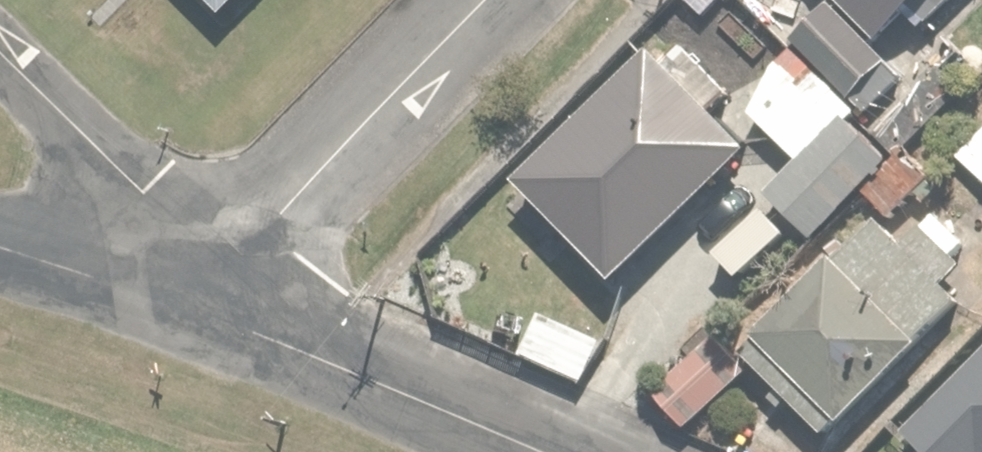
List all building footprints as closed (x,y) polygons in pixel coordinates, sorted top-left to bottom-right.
[(790,32),(867,110),(909,69),(918,78),(943,54),(904,15),(875,43),(833,0),(822,0),(790,32)] [(875,43),(904,15),(914,6),(925,17),(943,0),(833,0),(875,43)] [(795,159),(845,108),(785,44),(743,105),(795,159)] [(647,45),(509,173),(603,273),(740,144),(647,45)] [(845,108),(795,159),(762,191),(806,236),(859,185),(886,213),(909,190),(881,162),(888,154),(845,108)] [(981,177),(981,115),(951,148),(981,177)] [(739,342),(820,427),(957,297),(939,278),(956,261),(917,219),(897,238),(875,214),(739,342)] [(651,389),(687,422),(740,365),(705,332),(651,389)] [(903,427),(928,451),(981,451),(981,348),(903,427)]
